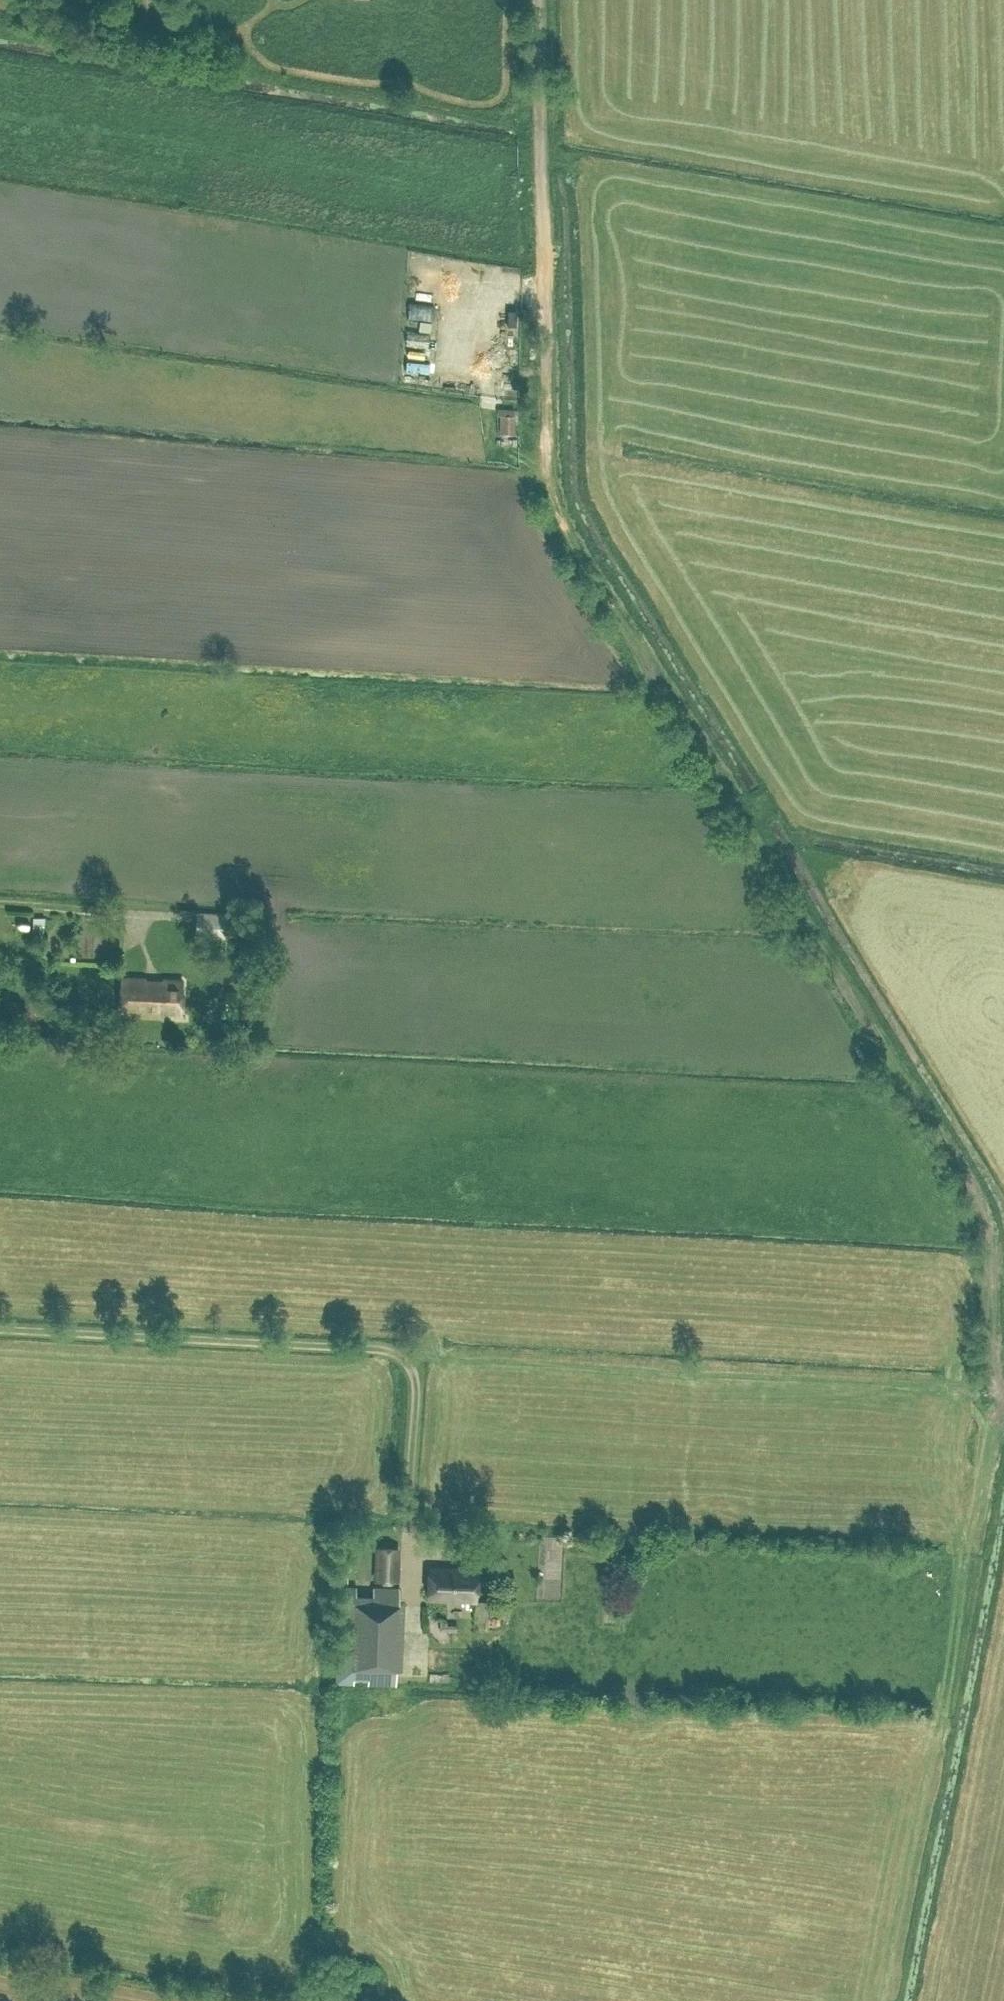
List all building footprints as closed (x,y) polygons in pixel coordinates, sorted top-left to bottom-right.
[(226,912),(195,911),(193,936),(224,938),(226,912)] [(94,914),(86,954),(106,958),(114,919),(94,914)] [(163,1011),(180,1012),(182,979),(120,976),(118,1015),(162,1017),(163,1011)] [(398,1579),(398,1545),(375,1545),(374,1579),(398,1579)] [(477,1569),(429,1567),(429,1598),(477,1599),(477,1569)] [(395,1683),(398,1587),(372,1586),(371,1594),(355,1593),(356,1585),(338,1585),(335,1681),(353,1681),(353,1675),(366,1675),(366,1682),(395,1683)] [(424,1622),(402,1622),(403,1670),(426,1669),(424,1622)]
